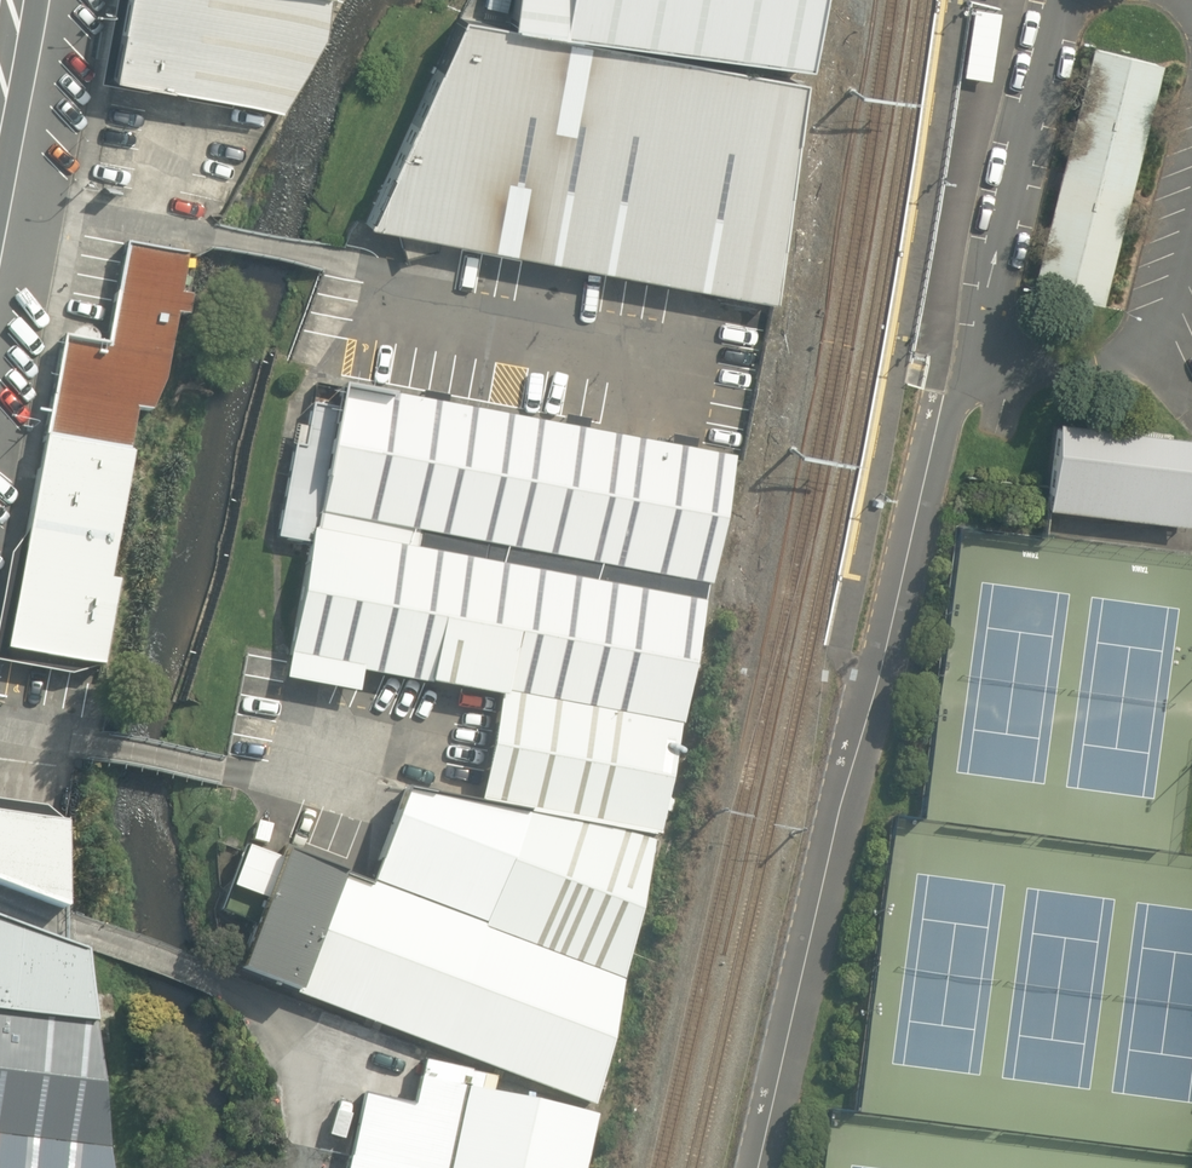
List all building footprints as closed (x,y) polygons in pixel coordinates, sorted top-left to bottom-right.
[(113,77),(278,107),(321,31),(327,0),(128,0),(113,77)] [(509,26),(814,73),(824,0),(513,0),(509,26)] [(463,17),(369,225),(771,298),(810,80),(509,26),(463,17)] [(1162,63),(1086,42),(1023,281),(1101,302),(1162,63)] [(58,338),(40,433),(138,452),(150,451),(187,257),(126,246),(107,347),(58,338)] [(736,459),(341,386),(317,514),(716,585),(736,459)] [(1057,420),(1046,507),(1048,507),(1191,525),(1191,437),(1057,420)] [(138,452),(40,433),(6,650),(110,674),(123,588),(112,587),(138,452)] [(716,585),(317,514),(287,681),(356,693),(359,673),(496,698),(689,732),(716,585)] [(656,841),(689,732),(496,698),(479,804),(656,841)] [(370,885),(621,978),(642,914),(656,841),(479,804),(405,792),(370,885)] [(0,815),(0,886),(66,910),(67,823),(0,815)] [(370,885),(290,855),(244,970),(597,1108),(621,978),(370,885)] [(95,1023),(88,949),(66,941),(0,917),(0,1012),(95,1023)] [(107,1149),(95,1023),(0,1012),(0,1138),(107,1149)] [(603,1117),(497,1093),(499,1084),(423,1066),(413,1111),(367,1101),(351,1167),(591,1167),(603,1117)] [(0,1138),(0,1167),(108,1167),(107,1149),(0,1138)]
